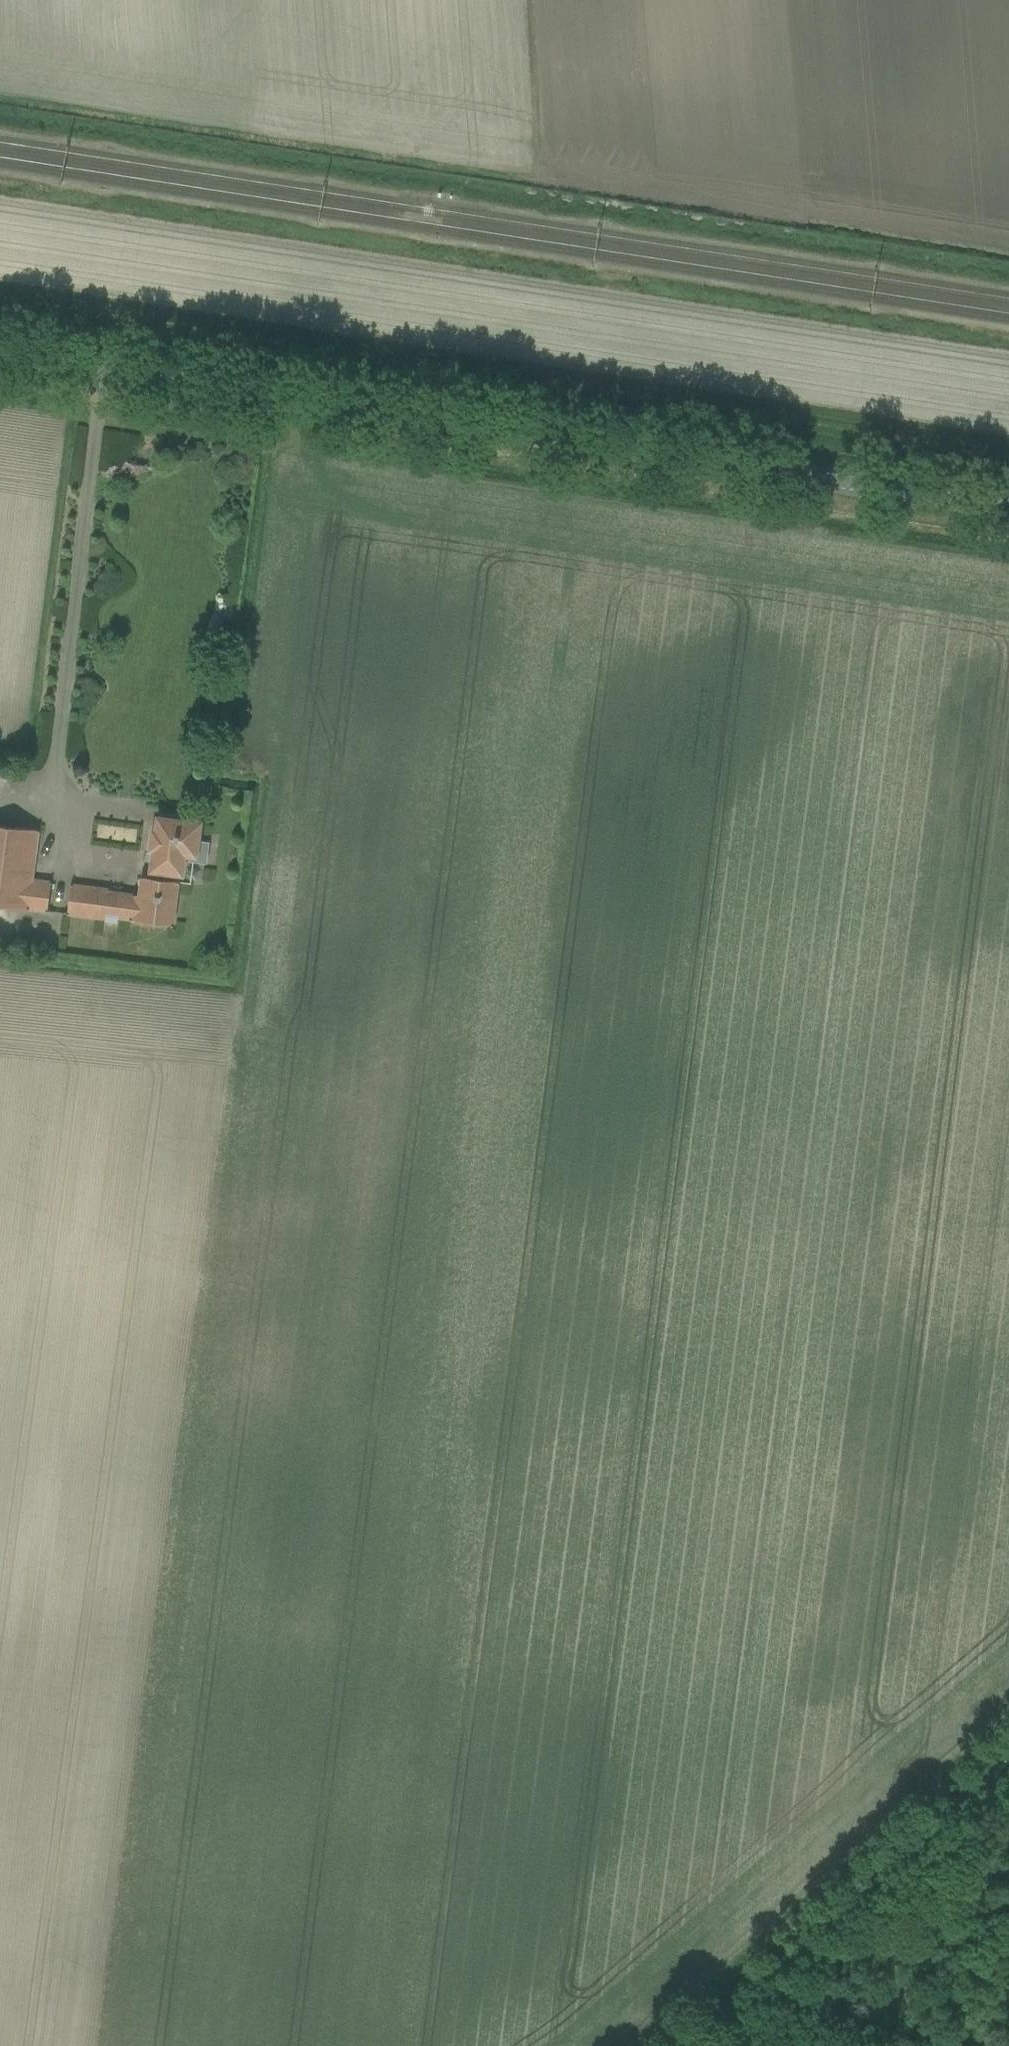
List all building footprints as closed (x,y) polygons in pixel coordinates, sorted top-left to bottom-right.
[(71,886),(68,915),(118,921),(119,918),(175,925),(181,871),(186,872),(187,860),(207,863),(210,841),(197,840),(199,824),(179,821),(180,815),(160,813),(158,832),(154,832),(152,848),(156,848),(153,867),(150,867),(149,877),(144,876),(142,875),(141,877),(142,877),(140,895),(135,894),(133,893),(133,894),(110,891),(111,888),(109,888),(73,884),(71,884),(71,886)] [(48,911),(51,883),(52,883),(52,881),(50,881),(33,879),(39,831),(40,829),(38,829),(37,829),(0,824),(0,905),(48,911)]
